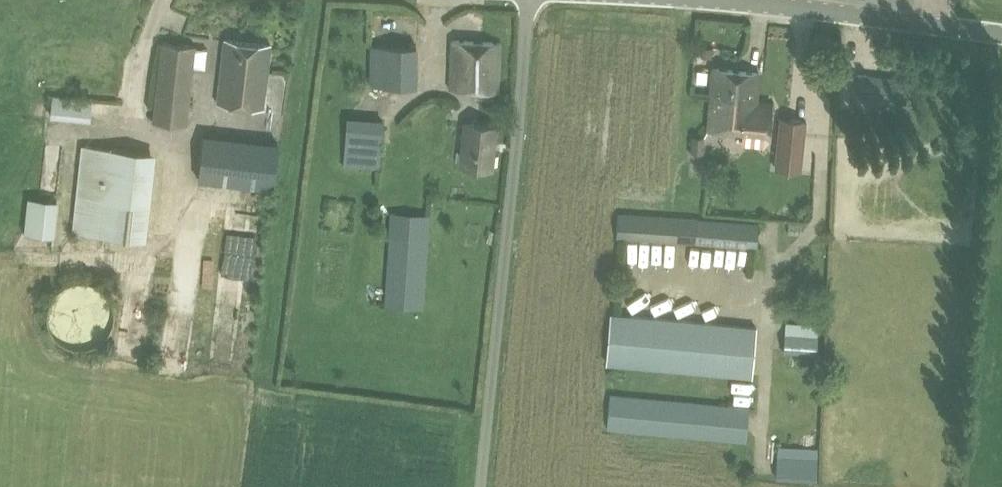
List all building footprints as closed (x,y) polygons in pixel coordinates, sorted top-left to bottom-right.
[(271,44),(225,39),(218,102),(264,107),(271,44)] [(196,45),(161,41),(152,122),(188,125),(196,45)] [(451,88),(496,90),(498,42),(453,41),(451,88)] [(712,45),(701,44),(700,54),(711,55),(712,45)] [(417,87),(417,46),(370,45),(370,86),(417,87)] [(711,68),(709,93),(757,97),(759,73),(711,68)] [(855,73),(852,99),(898,104),(901,77),(855,73)] [(757,97),(709,93),(707,131),(769,136),(771,103),(757,101),(757,97)] [(53,95),(50,119),(90,123),(93,99),(53,95)] [(343,167),(380,170),(384,120),(347,117),(343,167)] [(780,117),(775,167),(800,170),(805,119),(780,117)] [(498,126),(465,122),(460,166),(493,170),(498,126)] [(198,180),(274,189),(279,143),(203,134),(198,180)] [(691,137),(690,152),(703,152),(703,137),(691,137)] [(156,152),(81,146),(71,234),(146,240),(156,152)] [(25,234),(51,237),(55,202),(29,199),(25,234)] [(757,248),(759,223),(618,212),(616,238),(757,248)] [(429,240),(389,236),(384,306),(424,308),(429,240)] [(65,287),(59,291),(54,297),(50,303),(48,310),(47,317),(48,324),(51,331),(55,337),(60,342),(66,346),(73,349),(80,350),(87,349),(94,347),(101,344),(106,339),(110,333),(113,326),(115,319),(114,312),(113,305),(109,298),(105,292),(99,288),(93,285),(86,283),(78,283),(71,284),(65,287)] [(131,288),(125,314),(135,317),(142,290),(131,288)] [(612,312),(607,364),(704,373),(737,376),(752,376),(757,326),(612,312)] [(784,351),(816,355),(818,325),(785,323),(784,351)] [(611,394),(607,428),(746,442),(749,406),(611,394)] [(816,481),(818,448),(777,447),(775,479),(816,481)]
